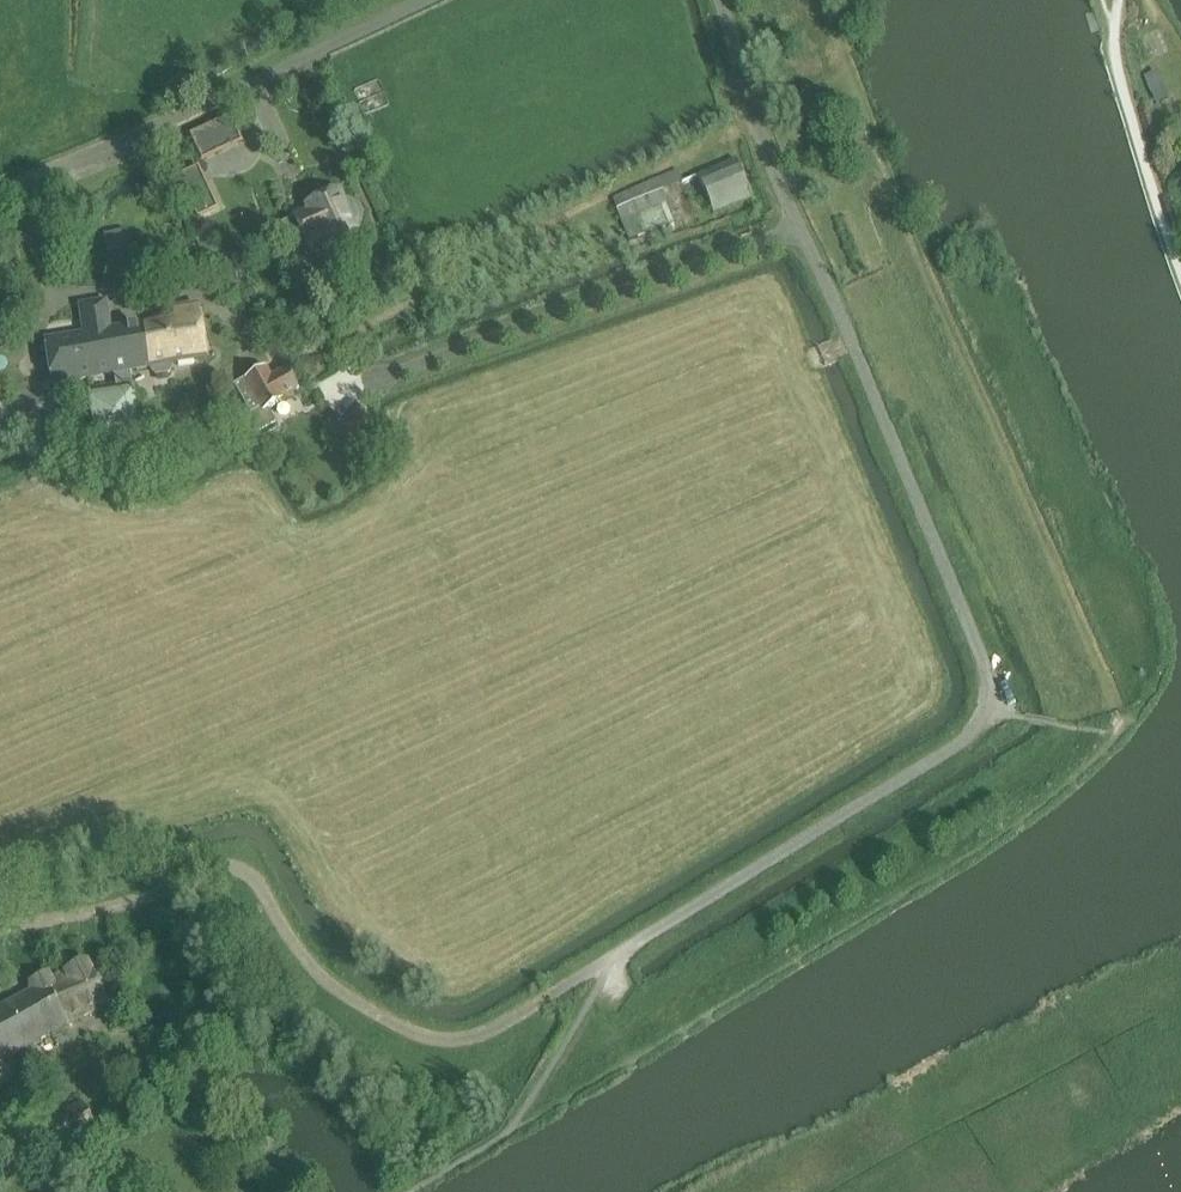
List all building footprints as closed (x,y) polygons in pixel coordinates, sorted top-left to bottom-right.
[(1156,74),(1144,79),(1155,105),(1167,100),(1156,74)] [(211,131),(191,140),(203,166),(223,157),(211,131)] [(736,162),(684,183),(679,171),(613,199),(622,222),(654,209),(668,204),(663,193),(683,185),(690,203),(704,198),(711,215),(751,199),(736,162)] [(241,170),(218,173),(220,187),(243,183),(241,170)] [(199,173),(179,182),(198,222),(218,213),(199,173)] [(343,206),(338,194),(308,208),(310,213),(295,220),(307,248),(323,242),(326,249),(356,235),(351,223),(355,222),(356,218),(351,206),(347,204),(343,206)] [(654,209),(622,222),(630,242),(676,226),(668,204),(654,209)] [(112,274),(135,271),(128,233),(106,237),(112,274)] [(163,322),(110,330),(106,304),(78,308),(83,335),(44,342),(52,387),(115,378),(118,396),(91,400),(98,445),(140,438),(130,375),(151,372),(152,376),(156,379),(170,377),(173,372),(172,368),(206,363),(197,308),(176,311),(175,308),(161,310),(163,322)] [(266,411),(283,401),(300,392),(288,370),(270,380),(264,370),(232,387),(246,412),(236,418),(249,440),(274,425),(266,411)] [(354,425),(347,428),(353,439),(360,435),(365,445),(380,438),(365,409),(350,417),(354,425)] [(108,1006),(86,966),(50,984),(47,978),(29,988),(30,990),(25,992),(27,996),(0,1010),(0,1064),(108,1006)] [(98,1133),(82,1106),(0,1149),(0,1170),(7,1183),(98,1133)]
